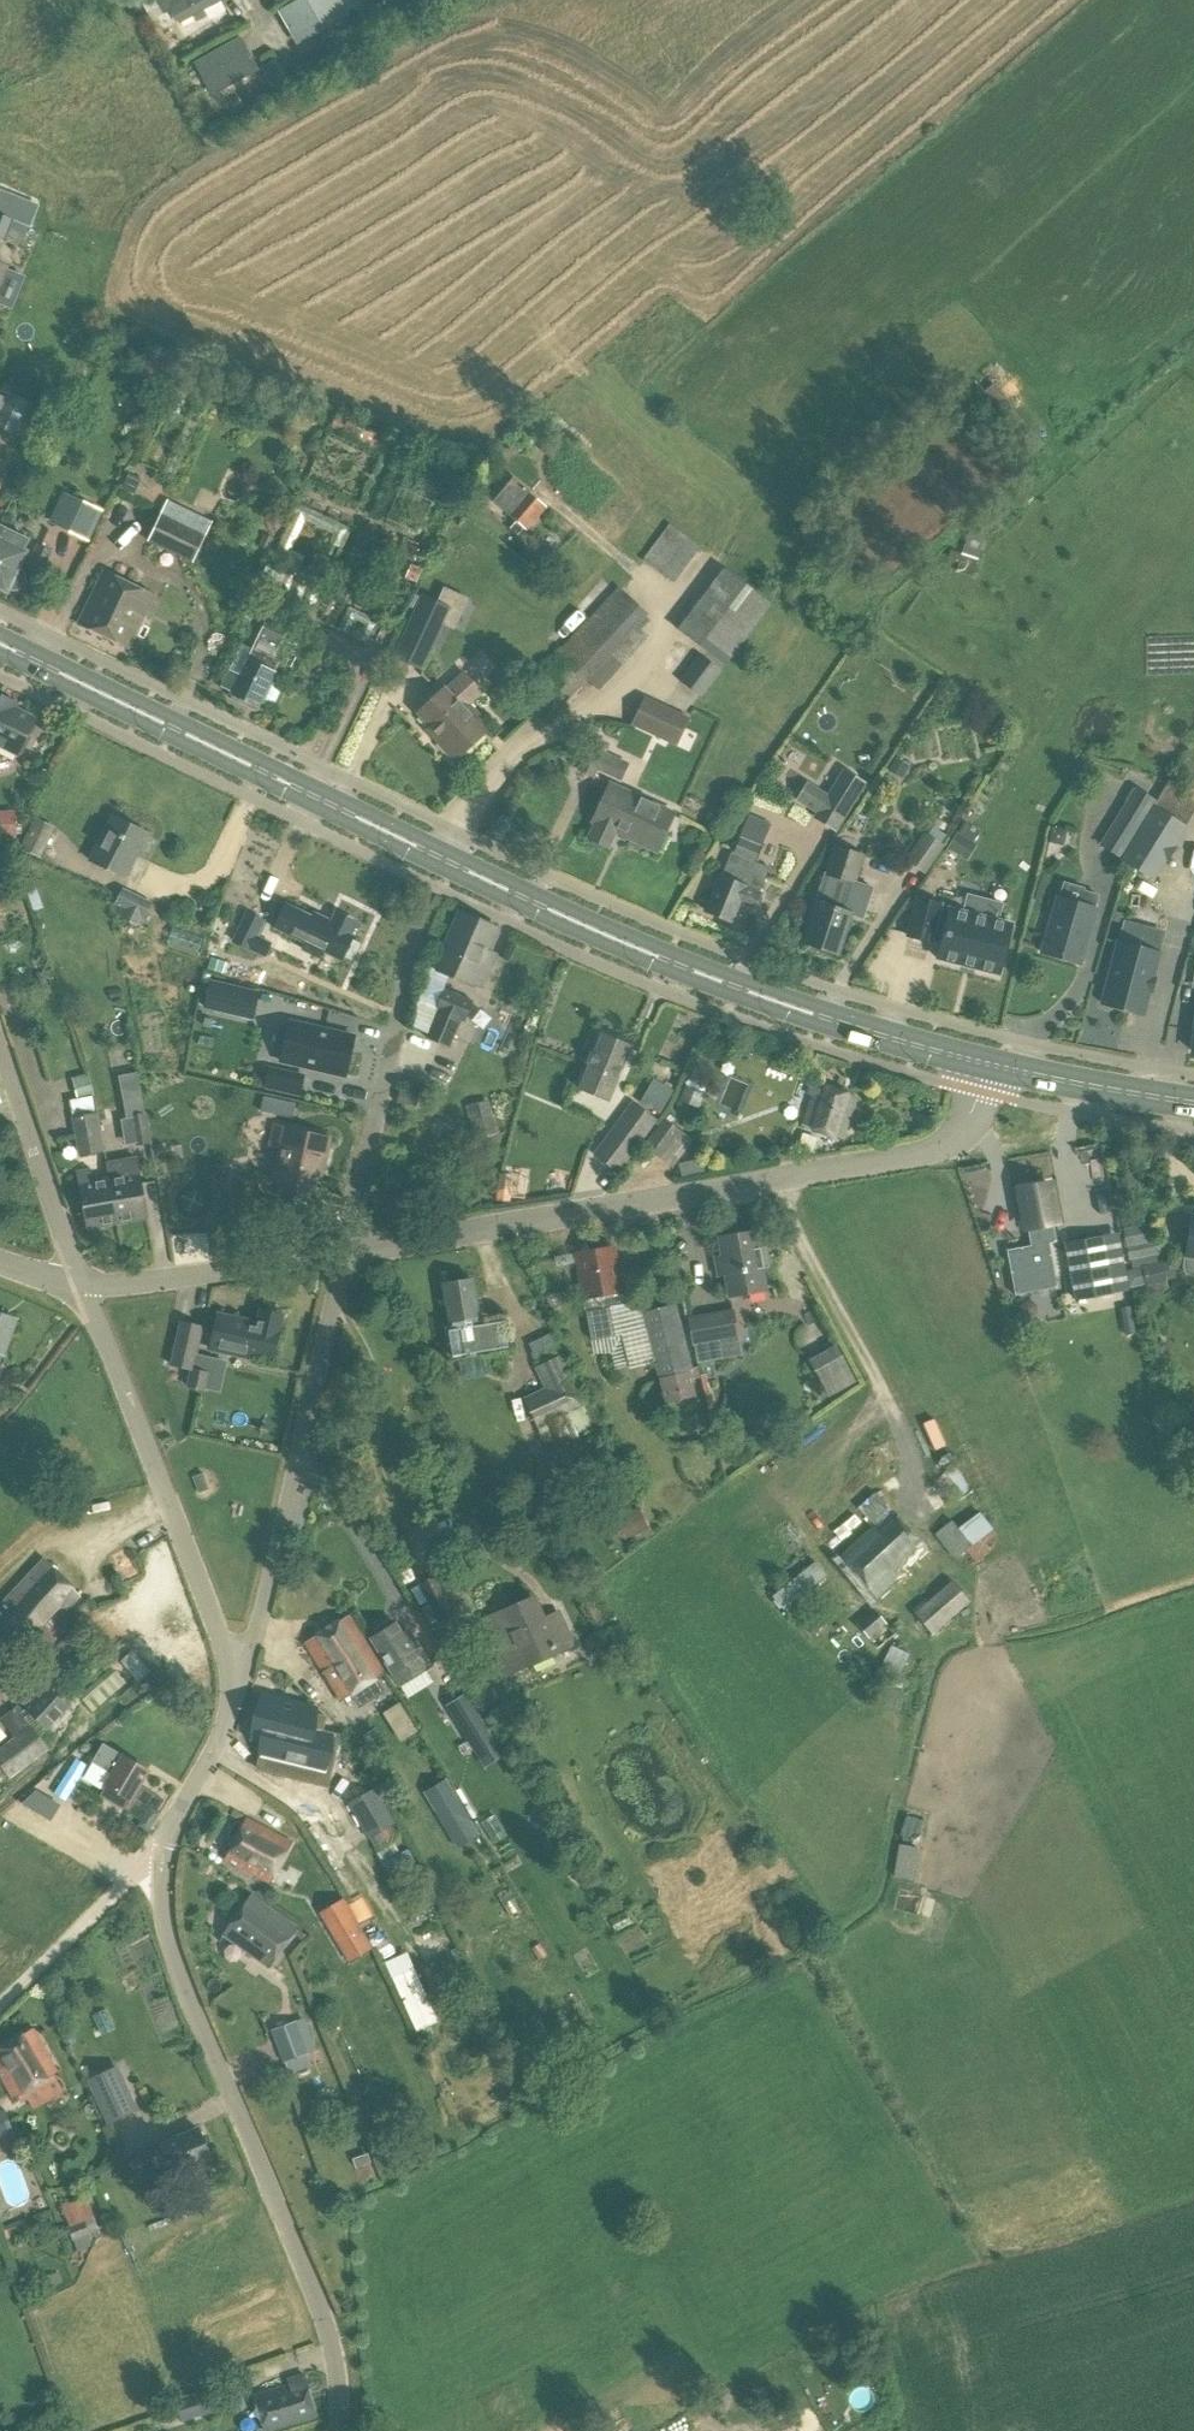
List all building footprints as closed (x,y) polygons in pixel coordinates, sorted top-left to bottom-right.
[(236,2),(235,0),(168,0),(175,13),(185,7),(194,25),(236,2)] [(305,32),(354,7),(350,0),(289,0),(305,32)] [(170,24),(180,44),(194,37),(184,17),(170,24)] [(198,51),(220,87),(271,57),(250,20),(198,51)] [(0,198),(0,241),(2,242),(2,241),(20,248),(29,226),(27,225),(29,221),(22,218),(27,206),(1,195),(0,198)] [(16,401),(5,428),(29,437),(39,410),(16,401)] [(336,415),(329,428),(354,440),(383,452),(390,436),(383,432),(381,436),(361,427),(336,415)] [(552,434),(539,450),(549,457),(561,441),(552,434)] [(529,492),(513,479),(494,502),(516,521),(510,528),(518,534),(524,527),(526,529),(544,507),(528,493),(529,492)] [(283,532),(298,540),(313,512),(350,530),(357,516),(305,489),(283,532)] [(61,491),(47,522),(89,541),(102,510),(61,491)] [(140,501),(130,523),(143,529),(153,507),(140,501)] [(148,541),(194,564),(207,536),(162,514),(148,541)] [(699,547),(669,525),(643,560),(673,583),(699,547)] [(0,541),(0,589),(3,587),(6,589),(7,587),(11,589),(16,589),(22,586),(27,575),(25,571),(23,568),(17,566),(24,553),(22,552),(28,539),(6,529),(0,541)] [(38,544),(28,565),(42,572),(52,550),(38,544)] [(287,576),(267,566),(261,580),(281,589),(287,576)] [(153,596),(103,571),(78,623),(128,648),(153,596)] [(770,606),(725,571),(678,631),(724,667),(770,606)] [(550,718),(645,615),(617,589),(522,692),(550,718)] [(439,603),(424,595),(407,632),(434,644),(443,625),(451,608),(439,603)] [(229,669),(220,687),(230,692),(230,693),(232,694),(230,699),(247,707),(249,702),(259,707),(267,688),(272,690),(278,678),(273,675),(279,663),(273,660),(293,619),(270,608),(257,637),(251,649),(241,644),(229,669)] [(697,657),(679,682),(700,698),(719,674),(697,657)] [(446,688),(418,714),(438,736),(435,739),(456,762),(492,728),(470,705),(483,693),(465,673),(447,690),(446,688)] [(17,755),(19,751),(23,753),(31,737),(27,735),(35,719),(14,708),(16,704),(1,697),(0,699),(0,746),(17,755)] [(663,739),(668,729),(671,722),(685,729),(690,718),(644,697),(631,724),(663,739)] [(607,745),(593,738),(578,772),(592,778),(597,769),(620,779),(627,765),(603,754),(607,745)] [(910,764),(896,756),(888,769),(901,777),(910,764)] [(829,795),(817,814),(814,818),(836,832),(862,790),(841,776),(829,795)] [(674,813),(642,799),(610,784),(592,822),(595,824),(588,839),(609,848),(616,833),(657,852),(674,813)] [(1137,788),(1101,845),(1120,857),(1155,800),(1137,788)] [(1157,807),(1125,859),(1159,880),(1192,828),(1157,807)] [(16,839),(14,810),(0,811),(0,840),(16,839)] [(147,833),(113,816),(91,859),(125,877),(147,833)] [(771,825),(749,816),(733,854),(732,853),(722,878),(719,877),(706,911),(734,923),(741,905),(754,910),(761,893),(760,892),(770,868),(756,863),(771,825)] [(34,818),(20,848),(20,849),(41,859),(55,827),(34,818)] [(924,830),(905,859),(926,873),(945,845),(924,830)] [(949,849),(967,861),(976,847),(972,844),(958,835),(949,849)] [(864,856),(834,845),(820,888),(819,888),(815,902),(813,901),(807,922),(811,923),(804,942),(818,947),(818,952),(830,955),(833,952),(837,953),(844,930),(849,929),(852,920),(849,916),(850,913),(840,910),(849,882),(855,884),(864,856)] [(151,902),(123,888),(115,903),(122,906),(118,915),(138,925),(142,916),(144,917),(151,902)] [(1094,908),(1097,895),(1086,892),(1082,905),(1058,898),(1042,953),(1080,964),(1096,909),(1094,908)] [(917,899),(908,936),(931,942),(941,905),(917,899)] [(950,909),(938,959),(999,974),(1011,924),(997,921),(1002,904),(985,900),(980,917),(950,909)] [(313,918),(286,905),(276,928),(341,960),(352,937),(350,935),(356,923),(336,913),(332,922),(315,914),(313,918)] [(460,912),(435,970),(467,984),(473,986),(498,928),(460,912)] [(263,921),(248,913),(232,946),(245,952),(246,948),(249,949),(250,948),(264,955),(270,944),(256,937),(263,921)] [(1154,979),(1153,978),(1159,954),(1118,943),(1102,1004),(1143,1015),(1149,991),(1151,992),(1154,979)] [(205,1005),(251,1017),(257,991),(211,979),(205,1005)] [(437,1010),(431,1024),(426,1037),(450,1048),(461,1021),(464,1022),(473,1001),(445,989),(436,1009),(437,1010)] [(290,1022),(281,1061),(345,1076),(354,1037),(290,1022)] [(601,1036),(588,1070),(579,1090),(606,1101),(614,1081),(616,1082),(629,1048),(601,1036)] [(647,1088),(665,1101),(680,1081),(662,1067),(647,1088)] [(269,1068),(265,1087),(299,1095),(303,1076),(269,1068)] [(72,1077),(77,1097),(93,1093),(88,1073),(72,1077)] [(688,1076),(678,1099),(699,1107),(708,1084),(688,1076)] [(857,1098),(815,1082),(802,1125),(843,1140),(857,1098)] [(260,1112),(274,1115),(278,1100),(264,1097),(260,1112)] [(497,1133),(488,1098),(466,1104),(476,1139),(497,1133)] [(96,1113),(73,1118),(80,1156),(103,1151),(96,1113)] [(145,1113),(131,1115),(137,1145),(150,1142),(145,1113)] [(598,1156),(617,1170),(645,1132),(626,1118),(598,1156)] [(680,1132),(665,1121),(645,1147),(661,1159),(680,1132)] [(329,1139),(273,1126),(269,1146),(280,1149),(273,1181),(318,1191),(329,1139)] [(147,1217),(139,1174),(136,1157),(106,1163),(109,1179),(117,1222),(147,1217)] [(701,1157),(677,1163),(681,1177),(704,1171),(701,1157)] [(109,1179),(106,1180),(92,1182),(90,1170),(78,1172),(87,1227),(117,1222),(109,1179)] [(258,1184),(233,1180),(222,1242),(247,1247),(258,1184)] [(1033,1228),(1034,1228),(1037,1246),(1056,1243),(1053,1224),(1055,1224),(1056,1224),(1049,1184),(1020,1189),(1027,1229),(1033,1228)] [(1186,1257),(1184,1270),(1186,1275),(1193,1276),(1193,1216),(1191,1216),(1186,1257)] [(1152,1222),(1122,1227),(1126,1246),(1155,1240),(1152,1222)] [(756,1232),(719,1239),(729,1297),(767,1290),(763,1271),(772,1269),(768,1248),(759,1250),(756,1232)] [(1112,1292),(1102,1236),(1065,1243),(1075,1299),(1112,1292)] [(629,1334),(625,1304),(615,1248),(575,1256),(586,1313),(587,1312),(591,1341),(620,1335),(629,1334)] [(709,1258),(696,1260),(700,1287),(713,1285),(709,1258)] [(1147,1287),(1167,1283),(1163,1262),(1142,1266),(1147,1287)] [(471,1279),(444,1284),(452,1332),(445,1333),(449,1355),(503,1346),(499,1324),(480,1327),(471,1279)] [(629,1370),(654,1363),(658,1379),(659,1379),(666,1404),(695,1396),(689,1371),(692,1370),(676,1306),(642,1314),(639,1302),(625,1304),(629,1334),(620,1335),(629,1370)] [(733,1311),(689,1319),(694,1345),(738,1337),(733,1311)] [(218,1315),(210,1349),(245,1357),(246,1351),(273,1357),(278,1333),(277,1333),(281,1316),(261,1312),(258,1328),(252,1327),(253,1323),(218,1315)] [(1,1354),(2,1354),(15,1320),(0,1314),(0,1358),(1,1354)] [(180,1322),(170,1365),(193,1370),(197,1350),(202,1327),(180,1322)] [(862,1386),(862,1385),(833,1334),(805,1350),(822,1381),(807,1390),(818,1410),(857,1388),(862,1386)] [(596,1425),(587,1405),(563,1355),(533,1369),(544,1389),(523,1399),(537,1428),(547,1448),(596,1425)] [(193,1370),(188,1389),(204,1393),(208,1373),(193,1370)] [(878,1437),(877,1421),(856,1423),(858,1439),(878,1437)] [(953,1501),(972,1486),(954,1464),(935,1480),(953,1501)] [(895,1577),(923,1550),(927,1546),(877,1495),(860,1511),(873,1524),(840,1555),(877,1599),(898,1580),(895,1577)] [(614,1517),(626,1539),(648,1527),(636,1505),(614,1517)] [(954,1559),(971,1544),(952,1521),(935,1535),(954,1559)] [(58,1573),(44,1558),(0,1605),(0,1643),(10,1632),(28,1610),(28,1605),(53,1583),(51,1579),(58,1573)] [(453,1566),(438,1574),(418,1585),(439,1622),(473,1604),(453,1566)] [(28,1610),(10,1632),(38,1658),(54,1641),(46,1632),(80,1596),(58,1573),(51,1579),(53,1583),(28,1605),(28,1610)] [(970,1601),(953,1581),(915,1614),(932,1634),(970,1601)] [(580,1603),(594,1628),(604,1622),(589,1597),(580,1603)] [(532,1598),(501,1612),(481,1621),(505,1673),(571,1644),(556,1614),(542,1620),(532,1598)] [(874,1610),(858,1624),(878,1648),(895,1635),(874,1610)] [(348,1616),(304,1643),(340,1700),(350,1694),(359,1708),(385,1692),(376,1677),(383,1673),(348,1616)] [(400,1632),(393,1622),(390,1624),(385,1622),(373,1630),(373,1635),(371,1637),(401,1687),(433,1668),(409,1627),(400,1632)] [(141,1637),(127,1647),(142,1669),(156,1660),(141,1637)] [(892,1645),(880,1672),(890,1677),(883,1706),(897,1709),(902,1691),(893,1688),(910,1653),(892,1645)] [(933,1672),(939,1651),(926,1647),(920,1669),(933,1672)] [(44,1686),(23,1667),(5,1686),(26,1706),(25,1708),(47,1729),(68,1706),(45,1685),(44,1686)] [(112,1667),(100,1678),(79,1697),(92,1712),(114,1693),(125,1683),(112,1667)] [(324,1735),(306,1731),(310,1713),(282,1706),(283,1700),(262,1695),(252,1738),(271,1742),(268,1752),(287,1757),(290,1746),(320,1753),(324,1735)] [(458,1723),(468,1740),(487,1728),(467,1696),(454,1703),(464,1719),(458,1723)] [(25,1716),(16,1706),(0,1719),(0,1720),(14,1738),(3,1746),(0,1748),(0,1767),(1,1767),(9,1779),(50,1748),(40,1736),(25,1716)] [(123,1755),(122,1757),(108,1749),(100,1763),(113,1771),(105,1785),(106,1785),(101,1795),(123,1808),(129,1799),(130,1800),(147,1770),(123,1755)] [(40,1776),(29,1793),(54,1809),(65,1792),(40,1776)] [(449,1786),(431,1797),(454,1834),(472,1824),(449,1786)] [(368,1839),(395,1824),(376,1790),(349,1804),(368,1839)] [(292,1841),(247,1817),(225,1859),(270,1882),(292,1841)] [(894,1876),(913,1879),(919,1848),(900,1845),(894,1876)] [(340,1892),(317,1906),(346,1957),(370,1944),(340,1892)] [(297,1927),(251,1894),(222,1934),(268,1967),(297,1927)] [(290,2074),(308,2068),(303,2053),(306,2051),(297,2027),(295,2028),(293,2023),(276,2030),(278,2036),(276,2037),(290,2074)] [(34,2027),(11,2041),(47,2100),(63,2091),(54,2074),(60,2071),(34,2027)] [(0,2048),(0,2072),(15,2097),(18,2096),(22,2102),(27,2099),(33,2109),(47,2100),(11,2041),(0,2048)] [(138,2108),(117,2064),(85,2079),(106,2123),(138,2108)] [(12,2132),(3,2108),(0,2109),(0,2136),(12,2132)] [(161,2146),(132,2159),(144,2185),(174,2172),(174,2174),(211,2157),(198,2128),(161,2144),(161,2146)] [(68,2193),(77,2215),(103,2205),(94,2183),(68,2193)] [(66,2226),(68,2232),(71,2240),(72,2240),(76,2250),(89,2246),(85,2235),(98,2231),(93,2218),(66,2226)] [(254,2395),(264,2430),(273,2430),(321,2417),(308,2375),(298,2378),(299,2383),(254,2395)] [(207,2390),(175,2401),(181,2420),(214,2410),(207,2390)]
